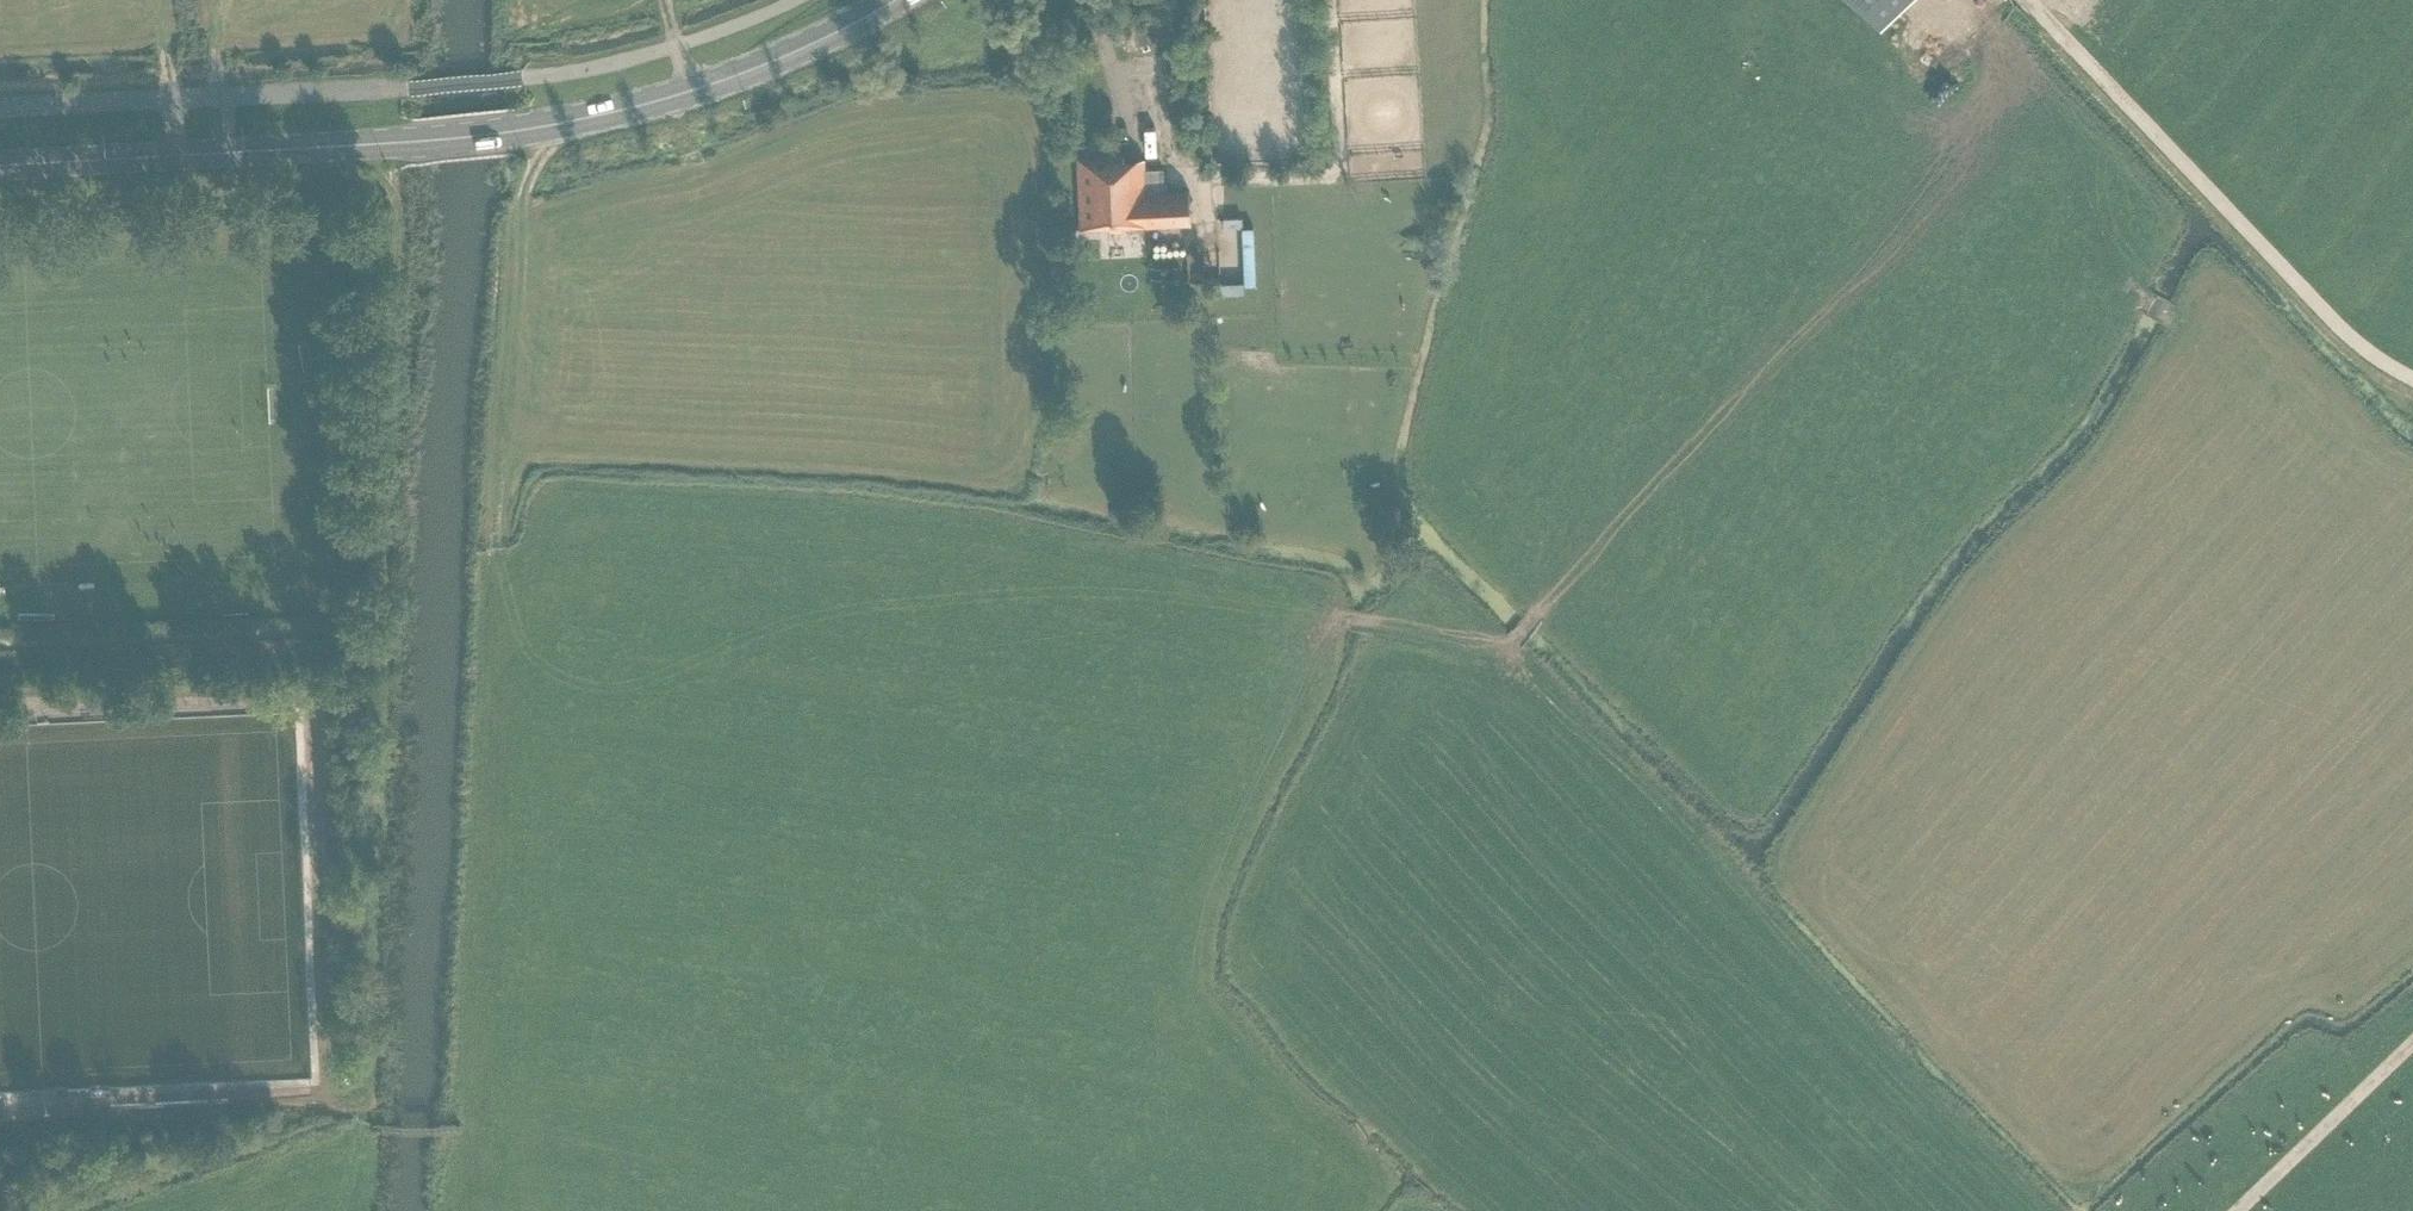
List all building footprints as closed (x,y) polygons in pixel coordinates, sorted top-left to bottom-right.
[(1908,0),(1852,0),(1883,28),(1908,0)] [(1165,193),(1164,169),(1145,170),(1145,159),(1125,160),(1125,156),(1079,159),(1082,229),(1192,225),(1190,192),(1165,193)]
